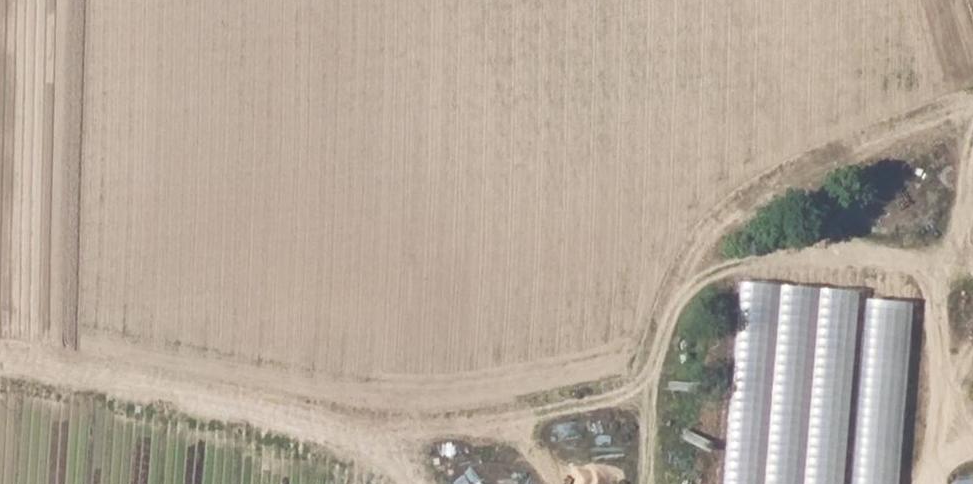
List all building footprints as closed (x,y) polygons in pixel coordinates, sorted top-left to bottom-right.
[(726,483),(846,483),(861,290),(742,280),(726,483)] [(917,291),(868,287),(853,483),(901,483),(917,291)]
